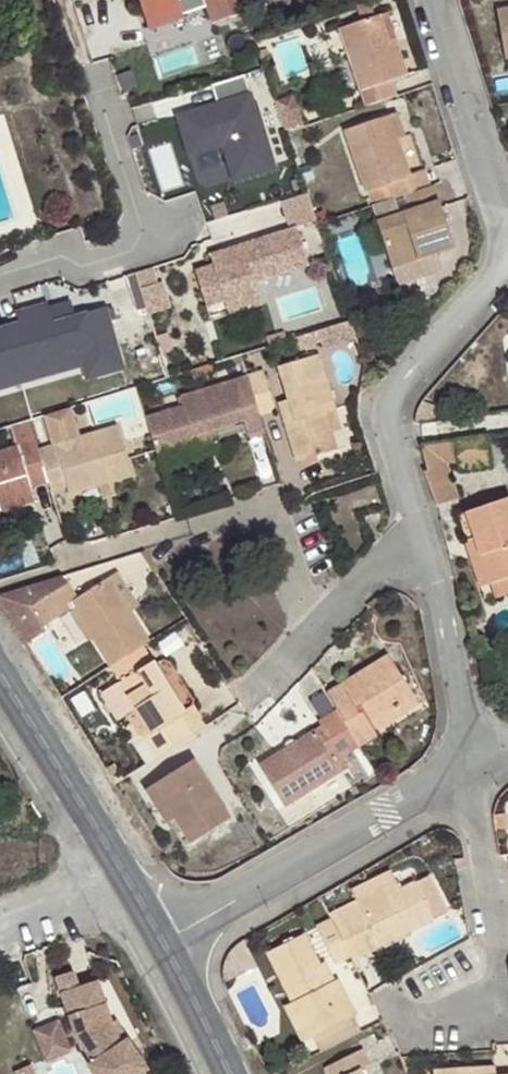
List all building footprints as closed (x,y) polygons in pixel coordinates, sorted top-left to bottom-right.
[(214,20),(245,10),(241,0),(136,0),(145,28),(186,15),(184,9),(208,2),(214,20)] [(496,9),(505,58),(507,57),(507,8),(496,9)] [(387,13),(381,15),(390,41),(396,40),(387,13)] [(381,15),(338,29),(363,107),(395,97),(389,81),(408,74),(396,40),(390,41),(381,15)] [(224,102),(178,117),(190,153),(220,143),(231,177),(270,164),(240,73),(217,80),(224,102)] [(396,116),(391,117),(399,140),(402,138),(396,116)] [(382,184),(387,201),(427,187),(422,172),(409,176),(399,140),(391,117),(343,131),(361,190),(382,184)] [(387,201),(370,206),(392,269),(437,254),(453,248),(431,186),(427,187),(387,201)] [(217,243),(317,211),(310,190),(210,222),(217,243)] [(291,227),(192,260),(205,299),(304,266),(291,227)] [(439,261),(437,254),(392,269),(394,277),(439,261)] [(24,327),(11,331),(22,368),(80,350),(87,371),(121,361),(103,306),(50,322),(45,308),(20,315),(24,327)] [(324,346),(355,336),(350,318),(319,328),(323,342),(324,346)] [(300,348),(323,342),(319,328),(296,335),(300,348)] [(22,368),(11,331),(0,335),(0,375),(22,368)] [(294,416),(284,419),(297,461),(338,449),(327,412),(335,408),(318,350),(279,362),(288,397),(294,416)] [(247,373),(260,415),(276,410),(263,368),(247,373)] [(250,433),(264,429),(260,415),(247,373),(181,393),(184,401),(145,415),(159,456),(198,444),(195,436),(215,428),(244,419),(250,433)] [(279,401),(284,419),(294,416),(288,397),(279,401)] [(47,479),(50,487),(66,481),(69,490),(98,482),(118,476),(103,428),(38,448),(47,479)] [(218,438),(215,428),(195,436),(198,444),(218,438)] [(437,440),(445,463),(488,448),(482,434),(437,440)] [(35,438),(0,449),(0,500),(32,489),(30,484),(47,479),(38,448),(35,438)] [(422,471),(434,505),(456,497),(445,463),(437,440),(417,442),(426,470),(422,471)] [(98,482),(69,490),(74,506),(102,497),(98,482)] [(35,498),(32,489),(0,500),(0,509),(35,498)] [(507,574),(507,504),(506,498),(455,516),(465,541),(475,537),(489,581),(507,574)] [(480,585),(489,581),(475,537),(465,541),(480,585)] [(108,576),(134,616),(140,612),(116,571),(108,576)] [(489,581),(493,593),(507,587),(507,574),(489,581)] [(96,640),(109,664),(148,639),(134,616),(108,576),(72,599),(61,582),(24,606),(38,629),(58,615),(73,605),(96,640)] [(81,648),(96,640),(73,605),(58,615),(81,648)] [(38,629),(24,606),(10,614),(24,637),(38,629)] [(336,710),(359,746),(376,735),(374,731),(370,724),(395,709),(399,715),(417,703),(388,655),(326,693),(336,710)] [(141,736),(155,757),(192,733),(180,715),(184,711),(151,659),(117,681),(133,708),(147,732),(141,736)] [(124,715),(133,708),(117,681),(108,687),(124,715)] [(370,724),(374,731),(399,715),(395,709),(370,724)] [(340,758),(359,746),(336,710),(317,721),(320,727),(260,765),(284,804),(344,768),(340,758)] [(180,715),(192,733),(196,731),(184,711),(180,715)] [(188,843),(229,818),(192,759),(143,788),(165,824),(173,819),(188,843)] [(424,872),(410,880),(430,917),(445,909),(424,872)] [(331,922),(349,957),(351,960),(378,947),(373,936),(390,928),(399,923),(403,932),(430,917),(410,880),(397,886),(392,880),(353,901),(356,908),(331,922)] [(331,922),(329,919),(313,928),(334,966),(349,957),(331,922)] [(390,928),(394,938),(403,932),(399,923),(390,928)] [(373,936),(378,947),(394,938),(390,928),(373,936)] [(354,1014),(336,979),(327,984),(317,963),(302,935),(265,954),(292,1003),(300,999),(319,1034),(354,1014)] [(327,984),(336,979),(325,959),(317,963),(327,984)] [(148,1069),(128,1039),(126,1041),(122,1043),(110,1023),(113,1022),(97,981),(78,988),(72,973),(55,980),(75,1036),(93,1062),(89,1065),(95,1073),(141,1073),(148,1069)] [(304,1043),(319,1034),(300,999),(292,1003),(286,1008),(304,1043)] [(48,1062),(75,1051),(61,1018),(34,1029),(48,1062)] [(126,1041),(113,1022),(110,1023),(122,1043),(126,1041)] [(361,1069),(372,1064),(364,1050),(327,1068),(330,1073),(365,1073),(361,1069)]
